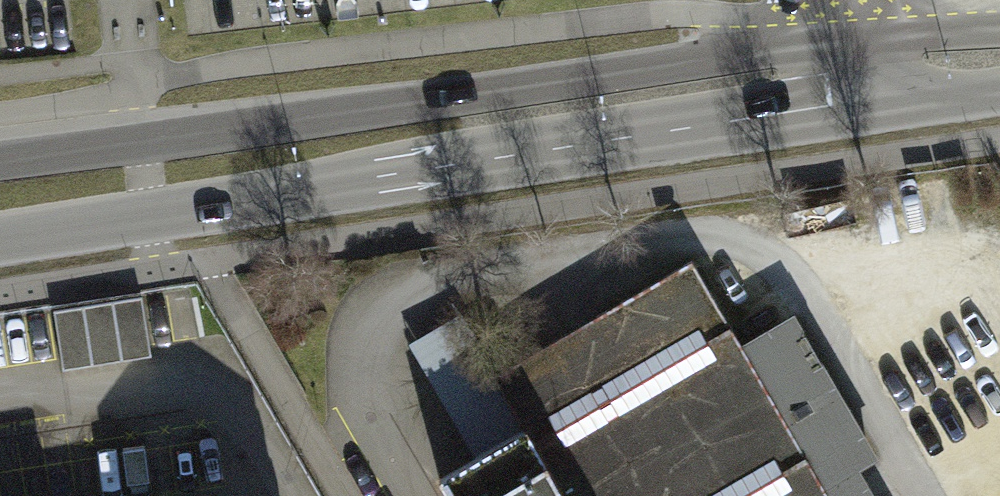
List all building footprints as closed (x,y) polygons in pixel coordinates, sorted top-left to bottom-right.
[(439,479),(449,495),(897,495),(793,317),(742,346),(692,260),(493,375),(525,429),(439,479)] [(44,310),(53,370),(142,357),(133,297),(44,310)] [(987,384),(999,408),(999,377),(987,384)]
